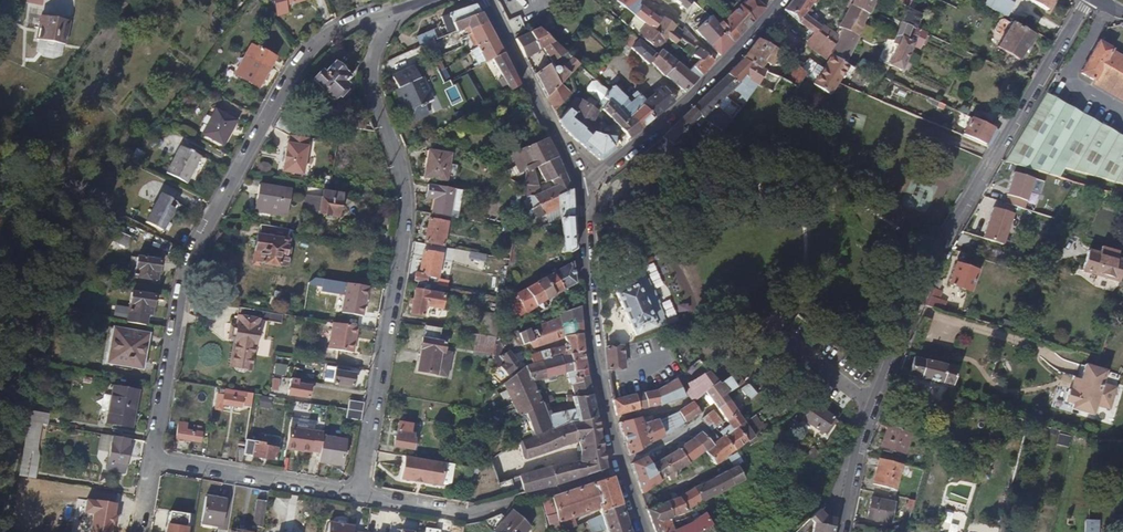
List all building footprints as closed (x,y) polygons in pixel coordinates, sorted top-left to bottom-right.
[(52,0),(39,0),(39,4),(32,3),(31,10),(50,12),(52,0)] [(325,11),(322,0),(296,0),(284,3),(290,24),(300,21),(299,18),(308,16),(325,11)] [(518,0),(503,0),(497,3),(500,9),(518,0)] [(542,25),(530,3),(529,0),(518,0),(500,9),(506,20),(520,13),(529,30),(537,26),(539,28),(542,25)] [(530,3),(542,25),(547,19),(563,0),(533,0),(530,3)] [(639,7),(636,4),(638,0),(616,0),(614,2),(617,5),(634,17),(639,7)] [(692,2),(689,0),(682,0),(678,6),(684,11),(691,2),(692,2)] [(740,8),(752,22),(764,10),(753,0),(748,0),(740,8)] [(803,15),(813,1),(811,0),(792,0),(783,11),(799,25),(813,34),(815,35),(816,33),(820,27),(803,15)] [(851,3),(846,0),(845,0),(844,0),(841,6),(848,9),(850,5),(851,3)] [(852,3),(851,3),(850,5),(867,14),(869,14),(875,0),(854,0),(852,3)] [(897,3),(907,8),(911,1),(912,0),(898,0),(897,3)] [(983,6),(991,11),(997,0),(986,0),(983,6)] [(1000,16),(1003,9),(1007,2),(1002,0),(997,0),(991,11),(1000,16)] [(1051,0),(1029,0),(1028,2),(1045,11),(1051,0)] [(709,5),(706,1),(699,10),(703,13),(709,5)] [(907,8),(906,11),(911,13),(915,3),(911,1),(907,8)] [(863,24),(867,14),(850,5),(848,9),(845,15),(854,20),(863,24)] [(454,32),(452,24),(479,14),(475,6),(449,15),(450,20),(442,23),(447,35),(454,32)] [(645,26),(646,24),(653,29),(658,22),(639,7),(634,17),(645,26)] [(728,20),(724,23),(737,37),(752,22),(740,8),(739,7),(735,11),(734,9),(730,12),(732,14),(727,19),(728,20)] [(630,18),(618,9),(613,15),(624,25),(630,18)] [(1037,27),(1003,9),(1000,16),(1006,18),(1033,33),(1037,27)] [(54,18),(28,11),(21,34),(30,36),(29,38),(30,41),(36,42),(38,42),(39,39),(47,41),(54,18)] [(919,16),(911,13),(906,11),(900,22),(914,29),(919,16)] [(506,20),(515,37),(528,30),(529,30),(520,13),(506,20)] [(468,28),(469,31),(485,24),(479,14),(452,24),(454,32),(468,28)] [(724,23),(717,15),(711,20),(716,26),(719,23),(722,25),(724,23)] [(845,15),(838,28),(842,30),(842,29),(848,32),(854,20),(845,15)] [(718,57),(731,44),(716,26),(711,20),(708,17),(694,30),(694,31),(697,35),(705,44),(709,48),(718,57)] [(661,18),(658,22),(653,29),(650,32),(664,42),(667,39),(675,45),(679,38),(677,38),(672,34),(669,32),(672,29),(673,27),(661,18)] [(857,36),(863,24),(854,20),(848,32),(857,36)] [(992,31),(992,33),(996,35),(1003,23),(1000,21),(997,22),(996,23),(992,31)] [(926,34),(914,29),(900,22),(896,37),(900,39),(897,46),(888,66),(900,72),(912,44),(920,48),(926,34)] [(731,44),(737,37),(724,23),(722,25),(719,23),(716,26),(731,44)] [(860,35),(871,38),(874,26),(863,23),(860,35)] [(1003,23),(996,35),(1001,38),(995,48),(1018,61),(1031,37),(1008,25),(1003,23)] [(485,24),(469,31),(471,36),(465,39),(467,43),(473,40),(477,48),(482,45),(485,50),(496,43),(485,24)] [(650,32),(653,29),(646,24),(645,26),(638,36),(643,40),(642,41),(655,51),(664,42),(650,32)] [(550,63),(563,53),(538,29),(530,33),(528,34),(537,51),(541,49),(550,63)] [(857,36),(848,32),(842,29),(842,30),(838,37),(834,46),(830,55),(845,62),(845,61),(857,36)] [(528,30),(515,37),(516,40),(528,34),(530,33),(528,30)] [(838,37),(829,30),(823,38),(834,46),(838,37)] [(830,55),(834,46),(823,38),(816,33),(815,35),(813,34),(807,41),(812,44),(810,48),(828,59),(823,67),(812,84),(830,95),(836,83),(844,72),(848,74),(852,68),(830,55)] [(537,51),(528,34),(516,40),(515,41),(524,59),(525,58),(537,51)] [(629,48),(629,49),(637,41),(629,34),(622,42),(629,48)] [(685,43),(693,48),(694,47),(697,44),(690,37),(685,43)] [(685,43),(679,38),(675,45),(692,57),(697,49),(694,47),(693,48),(685,43)] [(655,55),(637,41),(629,49),(647,66),(650,63),(663,77),(675,63),(660,50),(655,55)] [(741,61),(759,70),(769,59),(772,52),(756,41),(749,51),(741,61)] [(426,53),(433,50),(429,42),(422,45),(426,53)] [(1110,51),(1111,50),(1098,42),(1080,73),(1093,81),(1101,67),(1122,79),(1122,58),(1110,51)] [(502,54),(496,43),(485,50),(482,45),(477,48),(470,51),(471,53),(478,66),(490,60),(502,54)] [(256,48),(250,45),(234,75),(257,87),(274,57),(256,47),(256,48)] [(713,63),(706,55),(697,49),(692,57),(691,57),(693,59),(694,57),(699,61),(687,72),(697,81),(713,63)] [(563,53),(550,63),(552,66),(548,69),(547,66),(534,76),(546,98),(559,85),(567,76),(577,66),(563,53)] [(518,86),(502,54),(490,60),(500,77),(496,80),(500,88),(505,85),(509,92),(518,86)] [(442,68),(437,58),(434,59),(430,61),(435,71),(442,68)] [(804,74),(802,78),(812,84),(823,67),(809,59),(798,68),(804,74)] [(764,72),(759,70),(741,61),(726,76),(736,86),(730,92),(738,99),(734,104),(740,109),(757,86),(756,85),(758,82),(764,72)] [(343,83),(348,77),(333,63),(323,74),(320,71),(312,81),(322,91),(321,92),(331,102),(336,96),(337,98),(339,97),(344,92),(342,90),(346,86),(343,83)] [(675,63),(663,77),(665,78),(669,81),(683,93),(685,94),(697,81),(687,72),(675,63)] [(796,88),(802,78),(804,74),(798,68),(796,66),(788,76),(786,82),(796,88)] [(421,78),(419,79),(414,67),(392,78),(402,100),(401,101),(411,122),(425,115),(421,106),(432,101),(421,78)] [(1122,103),(1122,79),(1101,67),(1093,81),(1091,85),(1122,103)] [(602,89),(597,97),(602,100),(612,88),(619,79),(609,72),(601,81),(598,85),(602,89)] [(442,85),(449,81),(445,73),(442,74),(438,76),(442,85)] [(598,85),(601,81),(593,73),(589,77),(596,83),(598,85)] [(778,78),(770,75),(764,85),(762,88),(771,93),(778,78)] [(693,114),(698,118),(701,120),(722,99),(730,92),(736,86),(726,76),(691,108),(693,114)] [(598,85),(596,83),(591,83),(586,89),(586,93),(599,103),(597,106),(602,110),(607,104),(602,100),(597,97),(602,89),(598,85)] [(553,112),(569,95),(559,85),(546,98),(553,112)] [(602,100),(607,104),(627,118),(641,107),(652,119),(673,102),(672,101),(662,88),(644,103),(634,92),(630,96),(634,100),(628,105),(624,101),(625,100),(612,88),(602,100)] [(484,105),(489,103),(481,89),(479,90),(477,92),(484,105)] [(1054,99),(1044,93),(1002,163),(1058,178),(1063,169),(1122,187),(1122,138),(1107,129),(1104,132),(1088,122),(1090,119),(1071,109),(1070,112),(1052,102),(1054,99)] [(574,98),(566,111),(572,115),(588,126),(592,121),(595,114),(580,102),(580,103),(574,98)] [(1070,112),(1071,109),(1054,99),(1052,102),(1070,112)] [(640,129),(627,118),(607,104),(602,110),(600,111),(628,139),(640,129)] [(652,119),(641,107),(627,118),(640,129),(652,119)] [(686,128),(687,128),(698,118),(693,114),(691,108),(662,137),(661,139),(664,143),(665,160),(688,137),(682,132),(686,128)] [(237,121),(216,109),(202,133),(223,145),(237,121)] [(566,111),(558,122),(562,130),(567,122),(572,115),(566,111)] [(288,136),(295,122),(281,115),(274,129),(288,136)] [(587,139),(588,126),(572,115),(567,122),(587,139)] [(998,132),(970,119),(962,136),(988,149),(998,132)] [(1104,132),(1107,129),(1090,119),(1088,122),(1104,132)] [(592,121),(588,126),(587,139),(590,135),(593,136),(598,124),(592,121)] [(587,139),(567,122),(562,130),(572,139),(581,147),(587,139)] [(590,135),(587,139),(581,147),(599,162),(613,151),(611,148),(612,147),(611,144),(612,143),(612,139),(602,138),(593,136),(590,135)] [(301,175),(308,139),(289,136),(287,144),(286,144),(281,172),(301,175)] [(537,167),(556,159),(555,156),(547,140),(517,152),(526,172),(533,169),(537,167)] [(700,140),(694,145),(701,151),(706,144),(704,141),(703,142),(700,140)] [(706,144),(701,151),(705,155),(710,148),(706,144)] [(185,183),(199,156),(179,146),(165,173),(185,183)] [(144,154),(135,150),(129,163),(137,166),(144,154)] [(446,183),(451,156),(430,152),(425,179),(446,183)] [(545,184),(551,182),(563,175),(556,159),(537,167),(544,183),(545,184)] [(260,160),(257,167),(268,172),(271,165),(260,160)] [(521,186),(531,187),(533,169),(526,172),(523,173),(521,183),(521,186)] [(1034,179),(1015,173),(1008,195),(1028,201),(1034,179)] [(569,191),(563,175),(551,182),(553,189),(535,196),(535,195),(533,196),(534,197),(532,197),(537,206),(569,191)] [(453,190),(428,185),(426,197),(432,198),(435,198),(433,208),(449,211),(453,190)] [(288,191),(259,186),(255,212),(285,217),(288,191)] [(530,191),(531,187),(521,186),(521,187),(519,196),(530,198),(530,191)] [(341,194),(329,191),(303,187),(301,197),(310,198),(307,212),(336,218),(341,194)] [(558,209),(559,219),(573,218),(573,216),(569,191),(537,206),(532,208),(535,218),(558,209)] [(176,202),(160,194),(145,223),(161,231),(176,202)] [(1028,201),(1008,195),(1006,202),(1025,208),(1028,201)] [(537,206),(532,197),(530,198),(529,198),(531,209),(532,208),(537,206)] [(1014,213),(994,207),(985,237),(1005,243),(1014,213)] [(575,250),(573,218),(559,219),(559,221),(562,252),(569,253),(575,250)] [(442,247),(446,223),(428,220),(424,244),(428,244),(440,246),(442,247)] [(290,230),(261,226),(259,236),(257,236),(254,252),(260,253),(259,262),(283,267),(284,265),(287,264),(288,258),(285,256),(290,230)] [(127,248),(132,238),(118,232),(112,241),(127,248)] [(437,256),(439,249),(427,247),(426,251),(429,251),(428,254),(437,256)] [(429,251),(426,251),(424,250),(424,253),(422,253),(418,276),(415,275),(413,282),(430,285),(432,278),(436,279),(441,256),(437,256),(428,254),(429,251)] [(260,253),(254,252),(252,266),(259,266),(259,262),(260,253)] [(1087,252),(1081,272),(1117,283),(1122,263),(1122,262),(1087,252)] [(159,261),(129,257),(127,272),(134,273),(133,277),(152,279),(153,271),(157,272),(159,261)] [(571,263),(551,274),(562,290),(565,289),(575,284),(571,263)] [(975,272),(954,265),(947,285),(969,292),(975,272)] [(551,274),(543,279),(553,296),(562,290),(551,274)] [(639,291),(633,278),(612,287),(616,294),(615,294),(631,330),(632,330),(635,336),(655,326),(639,291)] [(543,279),(534,284),(543,302),(553,296),(543,279)] [(534,284),(524,290),(534,307),(543,302),(534,284)] [(933,309),(940,293),(935,291),(930,289),(923,306),(933,309)] [(523,314),(534,307),(524,290),(520,293),(505,300),(516,318),(523,314)] [(443,296),(414,291),(410,315),(422,317),(423,306),(441,309),(443,296)] [(153,297),(131,293),(128,312),(146,315),(148,307),(151,307),(153,297)] [(115,304),(114,315),(124,315),(125,305),(115,304)] [(249,370),(259,311),(240,308),(229,366),(234,367),(236,370),(242,371),(244,369),(249,370)] [(545,324),(549,335),(562,329),(561,328),(560,319),(545,324)] [(495,337),(497,327),(497,325),(484,322),(481,336),(495,338),(495,337)] [(561,328),(562,329),(564,337),(581,335),(581,322),(561,328)] [(351,341),(353,327),(332,324),(328,350),(320,349),(318,360),(336,363),(338,351),(352,354),(354,342),(351,341)] [(537,339),(549,335),(545,324),(533,328),(534,331),(537,339)] [(419,360),(437,363),(439,353),(442,353),(443,343),(438,342),(440,329),(423,326),(420,350),(421,350),(419,360)] [(498,341),(509,335),(506,327),(498,330),(497,327),(495,337),(498,341)] [(141,369),(146,336),(108,329),(102,362),(141,369)] [(564,337),(562,329),(549,335),(537,339),(538,346),(562,338),(564,337)] [(528,343),(531,342),(528,333),(527,330),(517,333),(522,345),(528,343)] [(517,331),(509,335),(498,341),(503,349),(504,349),(522,345),(517,333),(517,331)] [(534,331),(528,333),(531,342),(537,339),(534,331)] [(495,338),(481,336),(476,335),(474,344),(493,347),(495,338)] [(581,335),(564,337),(562,338),(565,343),(563,345),(562,347),(551,350),(554,360),(568,356),(571,355),(581,354),(582,354),(581,335)] [(538,346),(537,339),(531,342),(528,343),(530,349),(538,346)] [(622,369),(619,348),(604,349),(606,370),(622,369)] [(551,350),(539,353),(541,363),(554,360),(551,350)] [(504,375),(504,367),(517,368),(515,364),(507,352),(506,352),(498,357),(502,364),(498,368),(504,375)] [(531,365),(541,363),(539,353),(529,356),(531,365)] [(571,355),(568,356),(575,379),(585,376),(584,371),(584,369),(581,354),(571,355)] [(568,356),(554,360),(541,363),(531,365),(529,365),(523,367),(519,371),(502,386),(518,419),(528,412),(539,404),(538,402),(537,400),(529,381),(562,371),(566,381),(568,382),(570,390),(568,390),(570,397),(590,396),(585,376),(575,379),(568,356)] [(523,367),(529,365),(526,357),(520,360),(523,367)] [(954,369),(912,359),(910,367),(908,376),(951,386),(954,369)] [(418,372),(435,375),(437,363),(419,360),(418,372)] [(515,364),(517,368),(519,371),(523,367),(520,360),(515,364)] [(747,379),(760,368),(753,361),(743,374),(747,379)] [(908,376),(910,367),(900,364),(896,374),(908,376)] [(697,379),(707,372),(701,365),(693,370),(697,379)] [(1103,371),(1083,365),(1074,392),(1066,389),(1062,402),(1070,404),(1069,408),(1090,414),(1093,404),(1107,409),(1113,388),(1099,383),(1103,371)] [(320,382),(327,383),(329,368),(323,367),(320,382)] [(335,369),(329,368),(327,383),(351,387),(353,376),(346,374),(347,371),(335,368),(335,369)] [(691,378),(692,377),(687,370),(679,377),(682,383),(691,378)] [(769,372),(768,371),(765,375),(763,374),(758,380),(765,387),(775,379),(768,374),(769,372)] [(691,403),(703,394),(703,392),(717,383),(707,372),(697,379),(683,388),(686,395),(691,403)] [(703,392),(703,394),(704,393),(711,403),(716,410),(727,401),(723,396),(735,387),(728,377),(718,384),(717,383),(703,392)] [(280,380),(272,379),(270,390),(278,391),(280,380)] [(658,389),(655,390),(641,394),(645,409),(660,405),(682,397),(675,379),(658,389)] [(307,399),(309,387),(290,384),(287,395),(307,399)] [(496,392),(487,384),(484,403),(496,392)] [(755,395),(747,385),(739,390),(748,400),(755,395)] [(133,428),(138,391),(112,387),(106,423),(133,428)] [(224,397),(223,405),(222,405),(240,408),(242,399),(236,398),(237,392),(225,390),(224,397)] [(253,395),(247,394),(245,403),(252,404),(253,395)] [(637,411),(645,409),(641,394),(633,396),(637,411)] [(590,396),(570,397),(573,407),(546,416),(545,416),(551,431),(568,426),(594,416),(590,396)] [(615,417),(637,411),(633,396),(611,401),(615,417)] [(363,403),(348,401),(347,410),(361,413),(363,403)] [(734,412),(727,401),(716,410),(724,421),(735,413),(734,412)] [(677,413),(678,414),(683,423),(699,413),(692,403),(677,413)] [(540,404),(540,405),(539,404),(528,412),(532,420),(545,413),(540,404)] [(807,412),(811,415),(816,407),(813,405),(807,412)] [(816,407),(811,415),(805,422),(820,432),(823,429),(825,426),(831,418),(816,407)] [(361,413),(347,410),(345,418),(360,421),(361,413)] [(27,423),(39,425),(47,426),(49,415),(29,411),(27,423)] [(720,424),(711,412),(700,420),(706,428),(707,427),(710,431),(720,424)] [(545,416),(546,416),(545,413),(532,420),(538,436),(551,431),(545,416)] [(742,422),(735,413),(724,421),(728,426),(719,433),(719,435),(717,436),(715,435),(713,436),(717,442),(737,429),(735,427),(742,422)] [(661,437),(683,423),(678,414),(654,422),(641,427),(639,419),(617,424),(628,456),(640,450),(639,447),(661,437)] [(603,464),(594,416),(568,426),(551,431),(538,436),(523,442),(523,441),(519,443),(524,459),(563,446),(578,442),(581,450),(579,462),(565,463),(519,476),(523,494),(558,483),(568,482),(587,475),(602,471),(602,472),(605,471),(603,464)] [(654,422),(652,416),(639,419),(641,427),(654,422)] [(25,432),(37,434),(39,425),(27,423),(25,432)] [(187,424),(179,423),(176,439),(199,443),(201,434),(186,432),(187,424)] [(409,434),(410,425),(398,423),(396,437),(394,437),(393,447),(412,450),(413,440),(412,440),(413,435),(409,434)] [(909,433),(887,426),(880,448),(903,455),(909,433)] [(310,453),(310,452),(320,454),(323,439),(324,433),(290,427),(286,448),(310,453)] [(717,442),(713,436),(710,431),(707,427),(706,428),(699,433),(710,447),(717,442)] [(746,442),(737,429),(717,442),(710,447),(702,452),(703,452),(714,465),(734,450),(746,442)] [(36,442),(37,434),(25,432),(24,440),(36,442)] [(702,452),(710,447),(699,433),(691,439),(692,440),(702,452)] [(110,437),(106,467),(123,470),(128,440),(110,437)] [(346,443),(323,439),(320,454),(319,463),(342,467),(346,443)] [(24,440),(22,449),(35,451),(36,442),(24,440)] [(259,442),(246,440),(245,450),(244,455),(275,461),(277,449),(258,446),(259,442)] [(703,452),(702,452),(692,440),(676,450),(675,450),(687,465),(688,465),(701,454),(703,452)] [(812,445),(806,453),(814,459),(820,452),(812,445)] [(244,455),(245,450),(237,448),(235,463),(242,464),(244,455)] [(38,457),(35,451),(22,449),(18,477),(35,480),(38,457)] [(670,475),(674,472),(687,465),(675,450),(671,453),(661,460),(670,475)] [(441,487),(445,464),(404,457),(400,479),(441,487)] [(641,495),(660,483),(649,467),(650,467),(644,457),(630,464),(641,495)] [(674,472),(670,475),(661,460),(650,467),(649,467),(660,483),(666,478),(669,481),(676,478),(674,472)] [(894,490),(901,465),(879,460),(872,485),(894,490)] [(735,467),(725,472),(733,485),(743,481),(735,467)] [(721,493),(733,485),(725,472),(713,479),(721,493)] [(550,499),(556,522),(564,519),(569,518),(597,509),(599,513),(620,507),(611,479),(550,499)] [(699,486),(693,489),(701,504),(704,502),(721,493),(713,479),(699,486)] [(678,498),(685,510),(701,504),(693,489),(678,498)] [(226,502),(205,498),(201,524),(220,527),(226,502)] [(663,522),(686,512),(685,510),(678,498),(668,502),(665,502),(656,508),(646,511),(654,531),(668,531),(663,522)] [(888,522),(892,504),(870,499),(867,519),(885,523),(888,522)] [(260,528),(264,502),(255,501),(251,526),(260,528)] [(715,531),(741,531),(738,528),(740,527),(738,524),(736,525),(733,520),(735,519),(733,516),(731,518),(727,513),(729,512),(727,509),(725,510),(722,506),(724,504),(723,502),(720,504),(720,503),(719,504),(718,502),(715,503),(716,506),(711,509),(710,507),(707,508),(708,510),(703,514),(704,515),(711,526),(715,531)] [(605,531),(628,531),(620,507),(599,513),(600,515),(605,531)] [(530,527),(511,510),(492,531),(525,531),(530,527)] [(940,530),(947,531),(955,531),(960,514),(945,510),(940,530)] [(172,513),(168,531),(185,531),(188,516),(172,513)] [(824,518),(819,513),(812,519),(818,525),(824,518)] [(672,531),(700,531),(711,526),(704,515),(688,524),(672,531)] [(775,525),(765,516),(756,526),(762,531),(769,531),(775,525)] [(564,519),(567,530),(573,528),(569,518),(564,519)] [(833,524),(829,524),(829,519),(824,518),(818,525),(812,519),(811,520),(809,518),(805,522),(804,523),(795,531),(831,531),(833,524)] [(567,530),(564,519),(556,522),(558,531),(560,531),(567,530)] [(1097,522),(1087,521),(1085,521),(1084,531),(1097,531),(1097,522)] [(352,528),(344,526),(335,525),(327,524),(326,531),(351,531),(352,528)]
